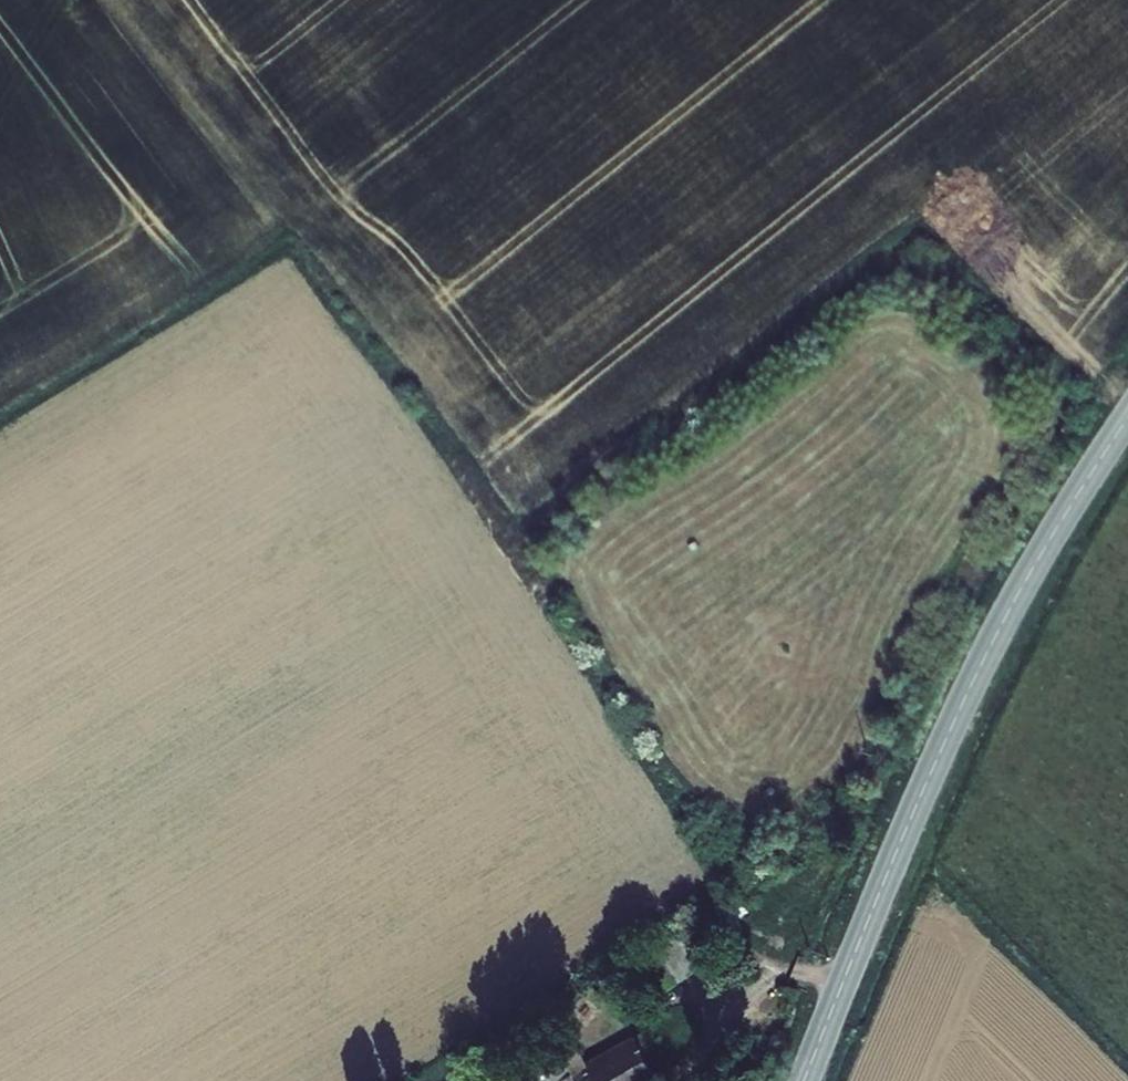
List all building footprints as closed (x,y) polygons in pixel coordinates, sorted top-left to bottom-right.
[(740,902),(725,919),(734,927),(750,911),(740,902)] [(643,1033),(635,1037),(644,1053),(653,1049),(643,1033)] [(634,1036),(587,1062),(577,1047),(544,1064),(554,1080),(659,1080),(660,1080),(644,1053),(635,1037),(634,1036)]
